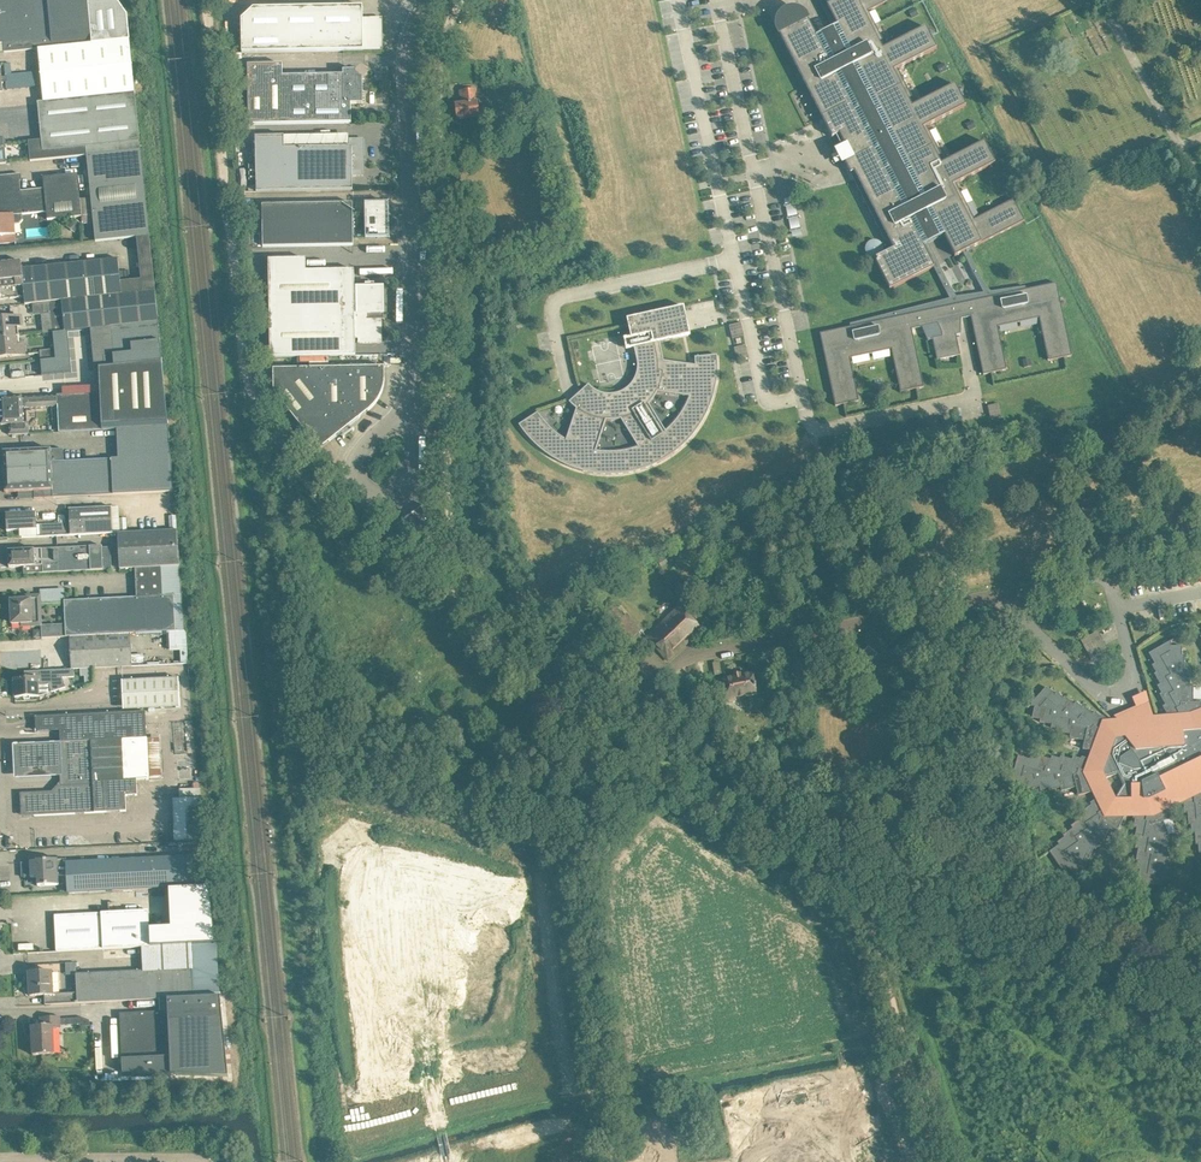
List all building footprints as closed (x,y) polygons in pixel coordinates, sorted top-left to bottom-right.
[(3,43),(4,52),(38,49),(92,43),(130,39),(127,16),(117,0),(0,0),(0,43),(3,43)] [(959,355),(960,355),(955,334),(960,333),(961,318),(970,316),(971,317),(983,374),(1006,369),(997,326),(1039,318),(1048,361),(1072,356),(1056,284),(1038,287),(1026,290),(1025,287),(991,292),(982,281),(971,259),(966,250),(967,250),(967,249),(1024,220),(1014,199),(974,219),(955,183),(995,163),(986,145),(984,142),(945,162),(945,161),(944,162),(926,126),(966,105),(957,88),(955,84),(916,104),(896,69),(937,48),(926,27),(886,47),(877,28),(867,11),(888,0),(836,0),(827,5),(825,0),(819,0),(834,27),(833,27),(833,28),(816,36),(808,20),(807,19),(779,33),(780,35),(780,34),(807,87),(813,84),(828,113),(822,116),(832,137),(839,134),(852,159),(845,162),(845,163),(846,163),(885,242),(882,244),(880,242),(878,241),(876,240),(873,240),(871,241),(868,242),(867,244),(866,246),(865,249),(865,251),(866,254),(868,256),(870,257),(871,257),(873,258),(875,257),(875,258),(877,261),(875,262),(889,289),(915,276),(933,267),(949,299),(850,324),(850,327),(820,333),(835,406),(858,400),(849,358),(891,349),(900,392),(924,387),(911,329),(937,324),(941,332),(942,336),(942,337),(932,338),(937,360),(959,355)] [(363,7),(253,9),(241,19),(242,53),(380,51),(380,19),(370,19),(370,18),(363,18),(363,7)] [(43,100),(55,99),(135,91),(130,40),(92,44),(92,43),(38,49),(40,71),(42,86),(43,100)] [(361,77),(360,77),(356,72),(355,72),(355,71),(355,70),(343,70),(343,75),(283,76),(283,64),(248,65),(248,106),(351,104),(363,104),(362,77),(361,77)] [(12,74),(5,75),(7,90),(42,86),(40,71),(12,74)] [(476,89),(460,91),(462,103),(455,104),(457,119),(479,116),(476,89)] [(87,156),(141,150),(135,92),(38,102),(41,140),(28,141),(30,161),(87,156)] [(351,123),(351,118),(351,104),(248,106),(249,125),(351,123)] [(255,137),(256,191),(352,190),(352,176),(363,176),(362,145),(357,140),(351,140),(351,147),(284,148),(284,136),(255,137)] [(91,198),(93,223),(95,241),(136,237),(149,236),(141,150),(87,156),(91,198)] [(13,215),(22,214),(46,212),(47,220),(82,216),(82,224),(93,223),(91,198),(80,199),(78,174),(44,178),(45,189),(20,191),(19,175),(0,177),(0,216),(13,215)] [(290,191),(290,202),(317,202),(316,191),(290,191)] [(353,217),(353,213),(352,204),(262,204),(262,246),(341,246),(353,246),(353,238),(389,238),(388,203),(365,203),(365,217),(353,217)] [(789,231),(798,231),(797,209),(788,210),(789,231)] [(8,243),(16,242),(14,224),(20,224),(22,220),(22,214),(13,215),(0,216),(0,244),(8,243)] [(118,258),(22,268),(21,268),(24,297),(25,304),(32,304),(50,302),(61,300),(155,291),(149,236),(136,237),(141,279),(120,281),(118,258)] [(270,357),(274,357),(356,355),(355,339),(357,339),(358,343),(382,343),(381,290),(374,290),(373,284),(363,285),(363,290),(354,290),(354,270),(306,271),(306,259),(268,259),(270,357)] [(22,268),(21,261),(0,263),(0,300),(24,297),(21,268),(22,268)] [(155,291),(61,300),(50,302),(51,311),(53,333),(68,331),(90,329),(158,322),(155,291)] [(543,420),(540,416),(538,413),(537,412),(519,425),(522,429),(525,433),(528,437),(532,441),(536,445),(540,449),(544,452),(548,455),(553,458),(558,461),(563,463),(567,466),(572,468),(577,469),(582,471),(588,472),(593,473),(598,474),(603,474),(609,474),(614,474),(619,474),(624,473),(630,472),(635,471),(640,470),(645,468),(650,466),(655,464),(660,462),(664,459),(667,458),(672,455),(676,452),(680,448),(684,445),(688,441),(691,437),(695,433),(698,429),(701,424),(704,420),(706,415),(708,410),(710,405),(712,400),(714,395),(715,390),(716,385),(717,380),(717,375),(718,369),(718,364),(717,359),(717,355),(713,355),(695,357),(695,365),(689,364),(663,361),(662,354),(660,342),(673,339),(672,339),(690,335),(684,306),(674,308),(648,314),(627,318),(627,319),(629,327),(631,337),(624,339),(626,349),(634,347),(637,360),(637,361),(637,362),(637,364),(637,365),(637,366),(637,368),(637,369),(637,371),(637,372),(636,373),(636,375),(636,376),(635,377),(634,378),(634,380),(633,381),(632,382),(632,383),(631,384),(630,385),(629,386),(628,387),(627,388),(626,389),(624,390),(623,390),(622,391),(621,392),(619,392),(618,393),(617,393),(616,393),(614,394),(613,394),(611,394),(610,394),(609,394),(607,394),(606,394),(605,393),(603,393),(602,393),(601,392),(599,392),(598,391),(597,391),(596,390),(594,389),(593,389),(592,388),(591,387),(590,386),(589,385),(588,384),(584,388),(581,391),(569,402),(576,409),(566,440),(562,437),(559,435),(555,432),(552,429),(549,426),(546,423),(543,420)] [(43,334),(53,333),(51,311),(41,312),(43,334)] [(4,318),(0,319),(0,338),(16,336),(15,327),(22,326),(21,316),(4,318)] [(161,358),(158,322),(90,329),(94,365),(161,358)] [(730,338),(741,337),(740,322),(729,323),(730,338)] [(56,359),(41,360),(42,375),(72,372),(68,331),(53,333),(55,349),(56,359)] [(16,336),(0,338),(0,357),(25,355),(24,345),(17,346),(16,336)] [(733,355),(744,355),(744,343),(733,343),(733,355)] [(55,349),(40,351),(41,360),(56,359),(55,349)] [(380,364),(379,356),(360,356),(360,365),(380,364)] [(64,395),(57,395),(58,406),(59,432),(71,432),(117,429),(168,427),(166,404),(161,358),(94,365),(96,386),(63,388),(64,395)] [(372,407),(376,403),(379,397),(382,391),(384,385),(384,380),(384,367),(297,369),(345,429),(368,411),(372,407)] [(319,450),(321,447),(345,429),(297,369),(273,369),(273,392),(319,450)] [(1,405),(2,412),(0,412),(1,425),(8,425),(9,435),(29,434),(28,423),(23,424),(23,408),(58,406),(57,395),(22,397),(0,398),(0,405),(1,405)] [(52,462),(53,498),(174,492),(168,427),(117,429),(118,458),(64,461),(64,462),(52,462)] [(5,493),(34,491),(34,499),(53,498),(52,462),(64,462),(63,449),(3,452),(5,493)] [(113,533),(112,507),(68,509),(70,535),(113,533)] [(421,507),(398,525),(425,560),(436,551),(427,539),(439,530),(421,507)] [(37,537),(36,512),(13,513),(14,518),(6,519),(7,531),(21,531),(22,538),(37,537)] [(39,525),(37,525),(37,536),(40,536),(67,535),(66,523),(39,525)] [(177,530),(118,533),(119,569),(135,568),(180,566),(177,530)] [(102,546),(42,549),(43,573),(112,569),(111,547),(102,547),(102,546)] [(24,574),(33,573),(43,573),(42,549),(8,551),(9,567),(23,567),(24,574)] [(65,624),(41,625),(42,638),(70,637),(130,634),(185,631),(180,566),(135,568),(136,597),(64,601),(65,624)] [(41,611),(41,601),(40,595),(27,595),(27,599),(10,600),(11,624),(21,623),(21,627),(39,626),(38,611),(41,611)] [(647,637),(668,661),(701,629),(679,607),(671,614),(647,637)] [(616,624),(629,639),(640,630),(627,614),(616,624)] [(1081,639),(1090,658),(1107,650),(1097,631),(1081,639)] [(72,669),(74,669),(132,666),(130,634),(70,637),(72,669)] [(1018,756),(1016,761),(1015,764),(1010,782),(1010,783),(1011,782),(1012,780),(1016,779),(1017,781),(1019,790),(1020,789),(1027,788),(1028,790),(1031,789),(1039,787),(1040,790),(1041,790),(1048,788),(1049,790),(1051,790),(1058,788),(1060,788),(1061,791),(1076,787),(1078,795),(1093,792),(1095,792),(1098,798),(1090,803),(1091,805),(1085,809),(1084,810),(1086,812),(1080,817),(1076,819),(1078,821),(1072,825),(1071,826),(1073,829),(1066,833),(1063,836),(1064,837),(1058,842),(1057,842),(1059,845),(1052,850),(1049,852),(1065,875),(1066,874),(1065,874),(1064,872),(1066,868),(1068,869),(1076,872),(1076,871),(1080,865),(1082,866),(1083,862),(1087,855),(1090,856),(1090,855),(1093,849),(1095,850),(1096,847),(1100,841),(1101,839),(1104,840),(1110,826),(1118,830),(1124,817),(1125,815),(1134,814),(1133,818),(1135,819),(1134,826),(1133,827),(1137,828),(1135,836),(1134,839),(1136,840),(1135,847),(1135,848),(1138,849),(1137,857),(1136,861),(1138,861),(1137,868),(1136,869),(1140,870),(1138,878),(1137,882),(1165,887),(1164,886),(1162,886),(1160,882),(1162,881),(1171,878),(1171,877),(1168,870),(1170,869),(1169,865),(1167,858),(1170,857),(1169,856),(1167,849),(1169,848),(1168,846),(1166,839),(1165,837),(1168,836),(1163,821),(1172,818),(1168,808),(1168,807),(1181,800),(1181,805),(1183,805),(1184,812),(1184,813),(1187,813),(1188,821),(1188,825),(1191,824),(1191,832),(1191,833),(1195,833),(1195,841),(1196,845),(1198,844),(1199,852),(1199,853),(1200,853),(1200,703),(1193,702),(1193,687),(1190,687),(1190,685),(1190,677),(1190,675),(1187,675),(1187,668),(1187,667),(1184,667),(1184,655),(1182,655),(1182,647),(1182,646),(1171,646),(1171,642),(1173,640),(1170,641),(1149,653),(1151,657),(1155,664),(1152,665),(1152,666),(1156,673),(1154,674),(1156,677),(1160,684),(1157,686),(1158,687),(1161,693),(1159,694),(1161,698),(1165,705),(1162,706),(1163,707),(1166,714),(1164,715),(1166,718),(1153,719),(1153,718),(1153,716),(1147,697),(1146,697),(1148,702),(1141,705),(1139,700),(1134,702),(1134,703),(1136,707),(1114,717),(1119,722),(1110,723),(1108,721),(1103,716),(1101,717),(1096,713),(1095,712),(1093,714),(1087,709),(1084,706),(1082,708),(1077,703),(1076,702),(1074,705),(1068,699),(1065,697),(1063,698),(1058,693),(1057,693),(1055,695),(1049,690),(1046,687),(1027,708),(1028,708),(1030,706),(1034,707),(1034,709),(1032,717),(1032,718),(1033,718),(1040,720),(1039,722),(1043,723),(1051,724),(1051,728),(1059,729),(1058,732),(1061,732),(1068,734),(1070,734),(1069,737),(1084,741),(1082,749),(1091,751),(1092,751),(1091,760),(1081,757),(1081,759),(1074,757),(1073,757),(1072,760),(1064,758),(1060,756),(1060,759),(1053,757),(1052,756),(1051,759),(1043,757),(1039,756),(1038,758),(1031,756),(1030,756),(1029,759),(1022,757),(1018,756)] [(869,648),(856,665),(863,671),(877,654),(869,648)] [(74,669),(72,669),(37,671),(37,678),(14,679),(15,698),(39,696),(38,684),(49,684),(51,692),(66,687),(63,678),(74,677),(74,669)] [(754,685),(752,674),(740,676),(740,674),(734,675),(734,677),(723,680),(726,691),(728,701),(736,700),(736,696),(756,692),(754,685)] [(189,678),(122,681),(123,710),(192,707),(189,678)] [(735,710),(726,712),(728,722),(728,723),(734,722),(737,721),(735,710)] [(148,780),(147,739),(146,719),(145,712),(37,717),(37,724),(37,732),(60,731),(61,745),(62,778),(63,784),(54,794),(23,795),(24,816),(126,811),(126,796),(137,795),(136,781),(148,780)] [(28,746),(14,747),(16,781),(30,780),(62,778),(61,745),(28,746)] [(201,788),(200,788),(179,789),(179,799),(173,799),(174,841),(202,840),(201,788)] [(207,867),(196,868),(196,856),(153,858),(154,888),(197,886),(209,886),(207,867)] [(153,858),(109,860),(111,890),(154,888),(153,858)] [(67,893),(111,890),(109,860),(66,863),(66,860),(57,860),(57,859),(54,860),(55,874),(58,874),(58,876),(66,876),(67,893)] [(38,886),(50,885),(59,885),(58,876),(58,874),(55,874),(54,860),(36,860),(36,862),(23,862),(24,878),(37,877),(38,886)] [(101,913),(55,916),(56,952),(103,949),(142,947),(165,946),(214,944),(208,889),(169,891),(171,929),(149,930),(148,911),(101,913)] [(143,971),(76,974),(77,993),(78,1003),(167,999),(186,998),(220,996),(217,944),(214,944),(165,946),(142,947),(143,971)] [(51,972),(29,973),(30,996),(44,995),(45,1005),(77,1003),(77,993),(76,980),(76,993),(52,994),(51,972)] [(167,1011),(119,1014),(121,1059),(123,1072),(157,1073),(206,1075),(228,1076),(220,996),(186,998),(167,999),(167,1011)] [(31,1026),(33,1055),(54,1054),(53,1028),(60,1028),(60,1016),(40,1017),(41,1026),(31,1026)] [(85,1016),(67,1017),(67,1025),(82,1025),(82,1026),(90,1025),(90,1018),(85,1016)]
